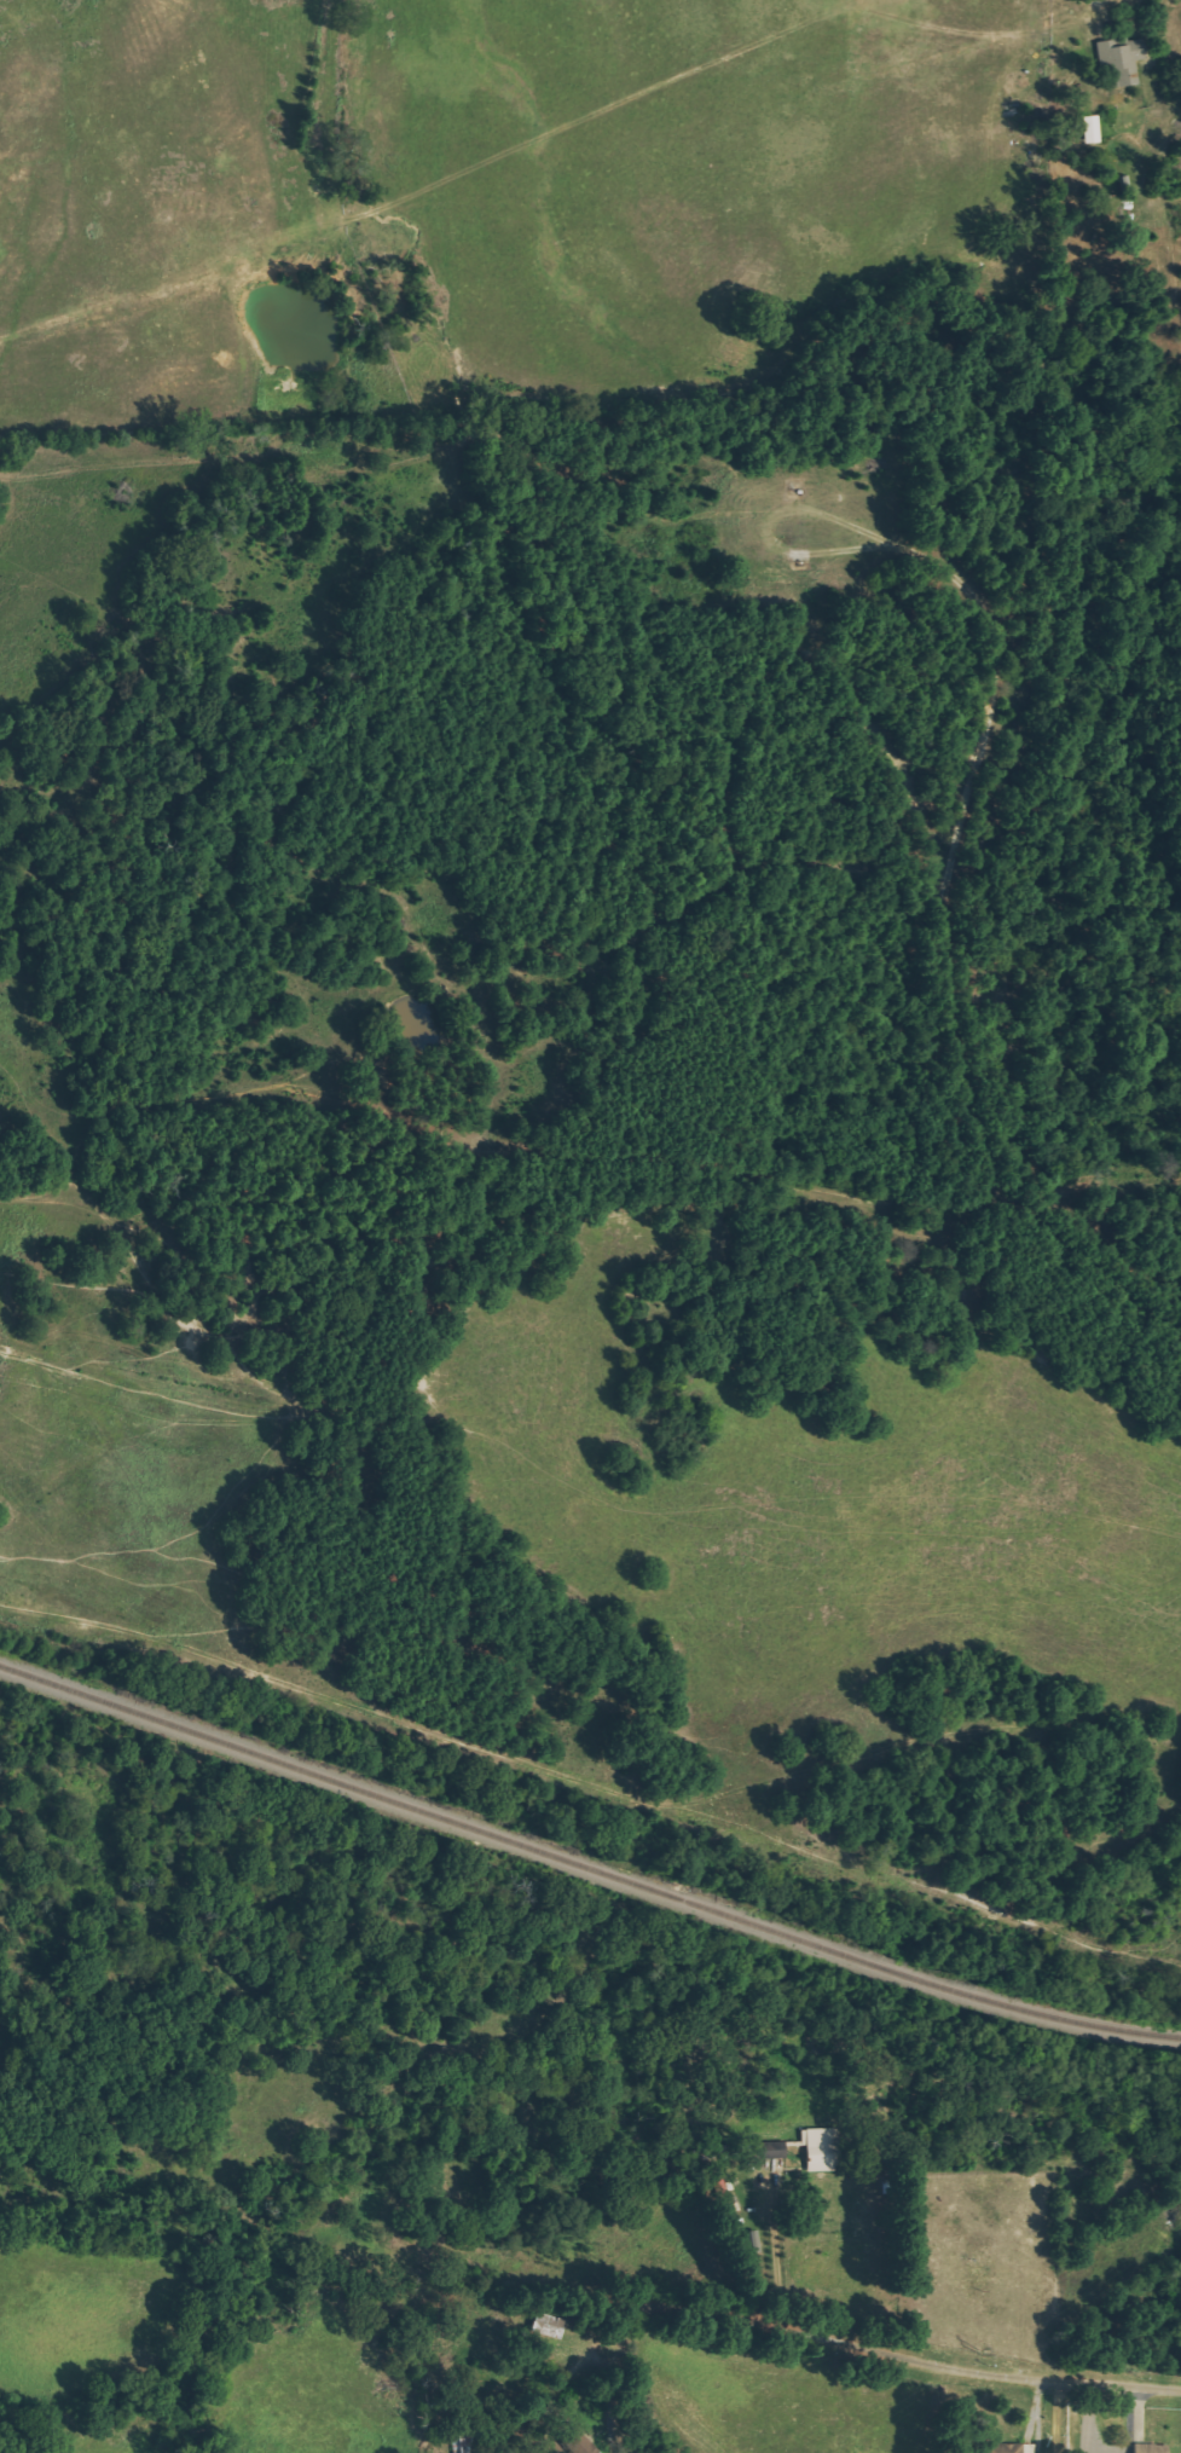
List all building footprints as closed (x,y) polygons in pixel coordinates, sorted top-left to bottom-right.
[(1094,45),(1099,73),(1112,71),(1115,90),(1137,86),(1133,61),(1146,60),(1143,37),(1094,45)] [(1095,145),(1094,118),(1079,119),(1079,146),(1095,145)] [(827,2172),(828,2130),(804,2129),(803,2172),(827,2172)] [(784,2159),(783,2143),(758,2144),(759,2160),(784,2159)] [(454,2436),(454,2452),(482,2452),(482,2437),(454,2436)] [(983,2445),(984,2452),(1032,2452),(1032,2445),(983,2445)] [(1165,2445),(1131,2445),(1131,2452),(1164,2452),(1165,2445)]
